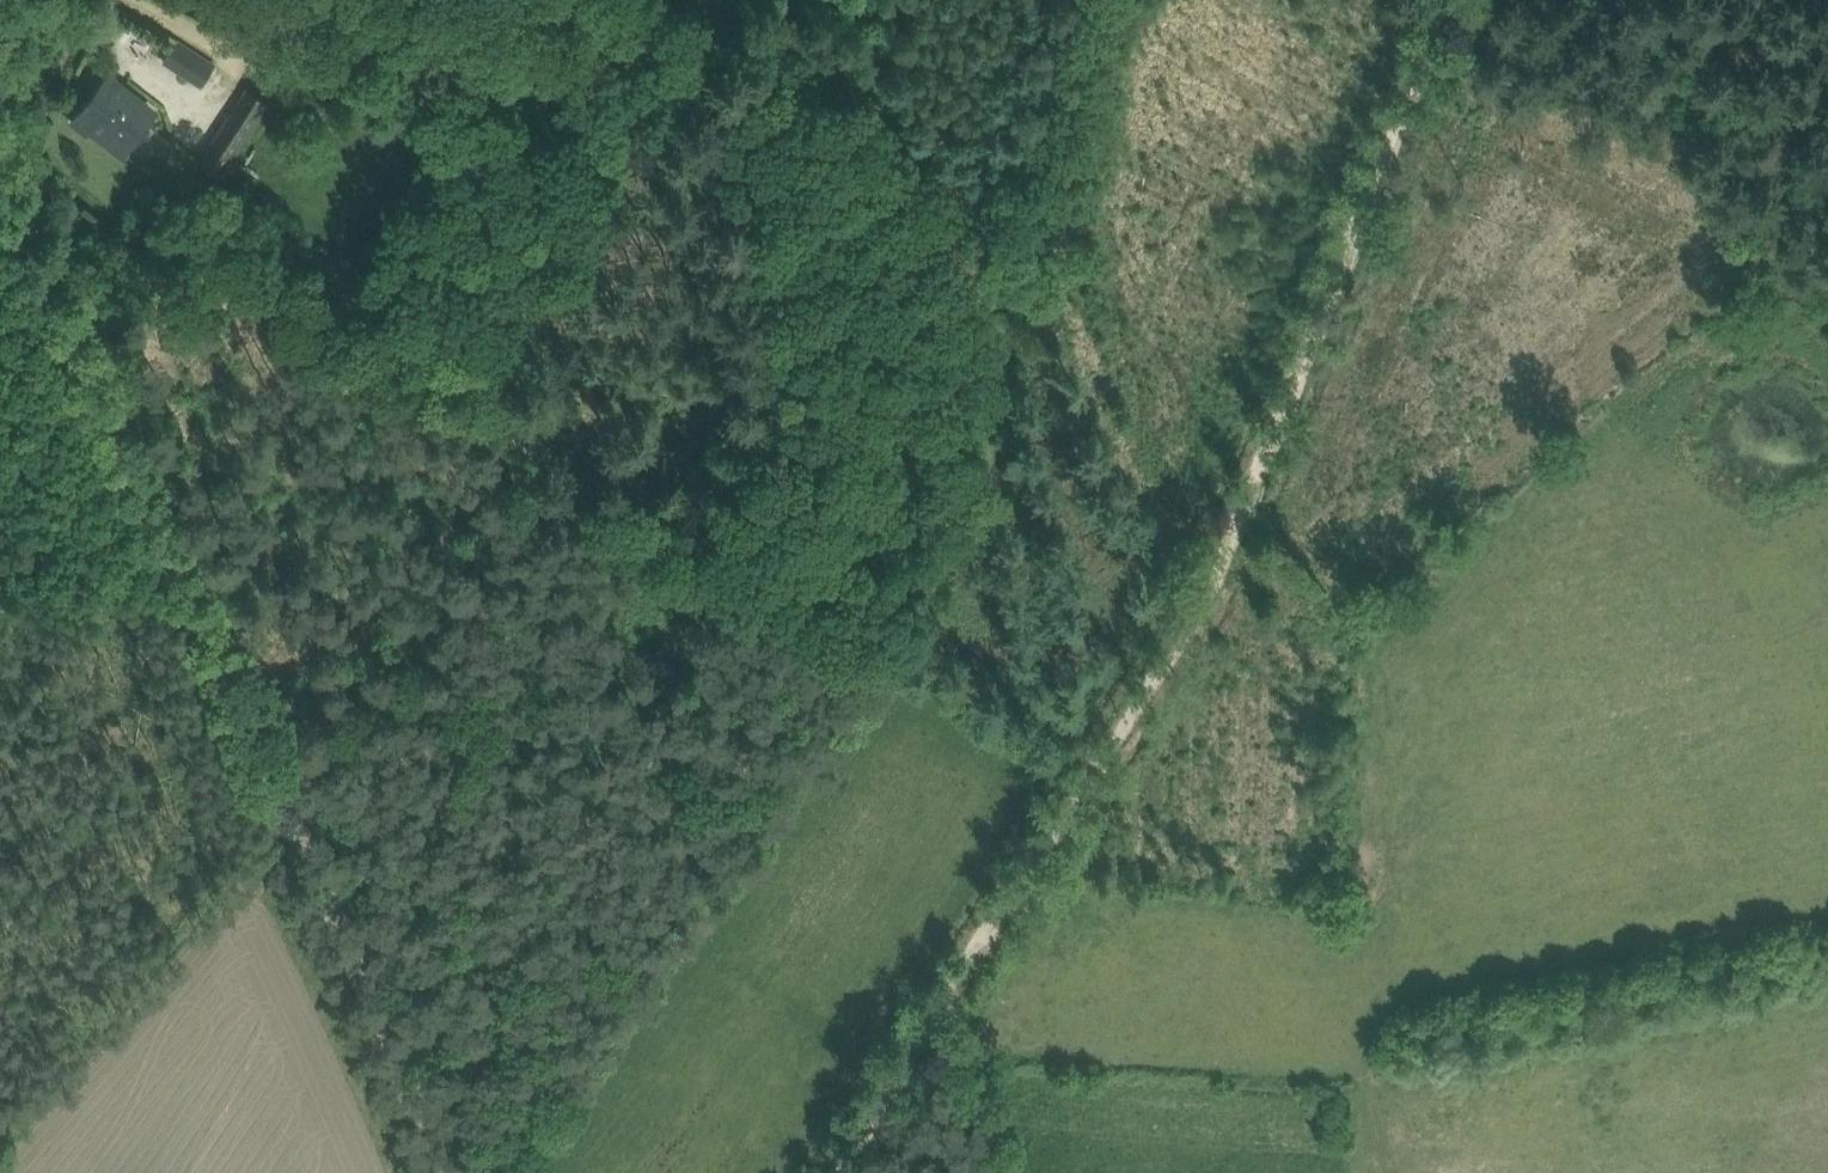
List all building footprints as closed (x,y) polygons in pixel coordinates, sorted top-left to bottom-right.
[(160,62),(200,86),(215,63),(176,38),(160,62)] [(98,131),(121,149),(151,111),(118,85),(109,97),(99,89),(75,121),(89,131),(94,124),(100,128),(98,131)] [(196,160),(222,176),(271,102),(245,87),(196,160)]
